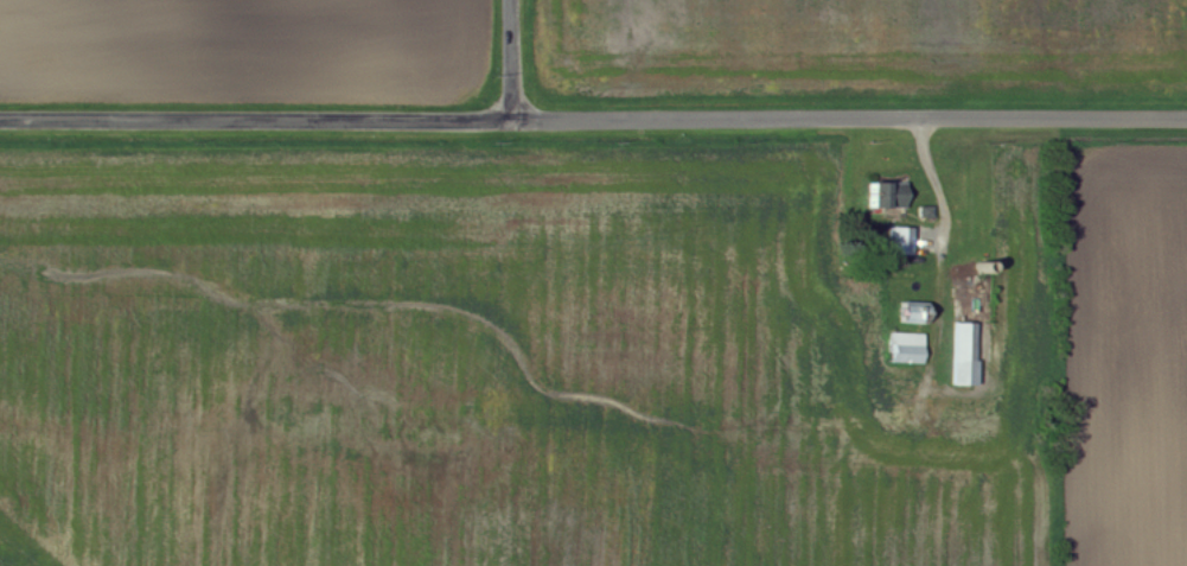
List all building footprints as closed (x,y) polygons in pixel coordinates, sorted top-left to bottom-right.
[(906,185),(879,185),(878,201),(885,201),(885,208),(892,208),(892,191),(906,191),(906,185)] [(914,229),(894,228),(893,256),(914,256),(914,229)] [(923,304),(905,303),(903,324),(921,325),(923,304)] [(957,324),(955,386),(978,387),(980,325),(957,324)] [(891,364),(925,364),(925,335),(892,334),(891,364)]
